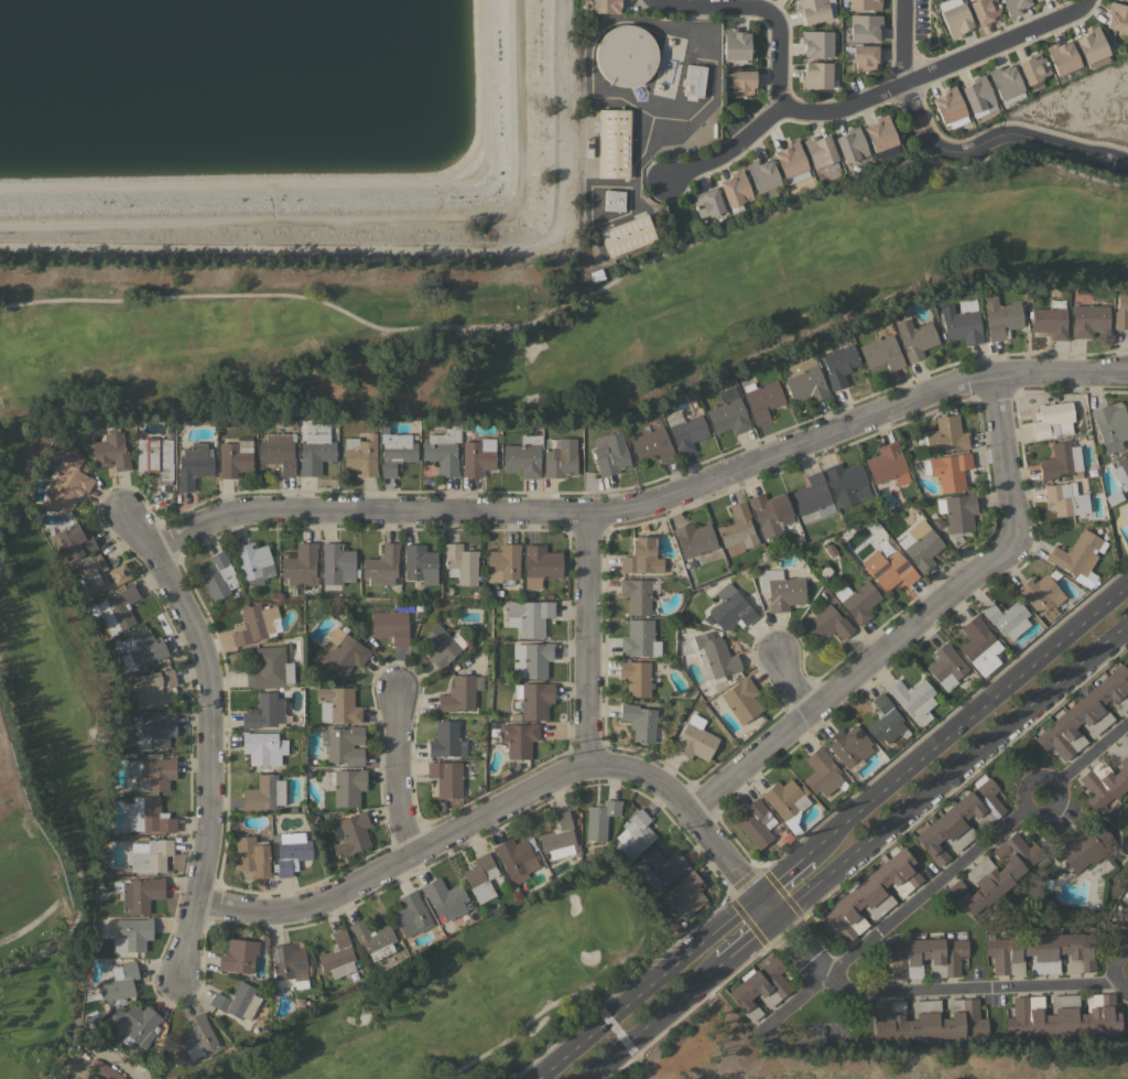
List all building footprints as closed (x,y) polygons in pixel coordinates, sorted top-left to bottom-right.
[(592,12),(592,0),(619,0),(620,9),(618,9),(618,12),(592,12)] [(798,13),(794,0),(833,0),(835,17),(803,24),(801,12),(798,13)] [(848,9),(848,0),(880,0),(880,6),(879,6),(879,10),(848,9)] [(968,2),(973,0),(996,0),(1000,10),(997,12),(999,18),(977,28),(976,23),(977,23),(968,2)] [(1008,17),(1001,0),(1030,0),(1031,3),(1019,8),(1020,12),(1012,15),(1008,17)] [(963,1),(974,28),(962,32),(963,35),(951,41),(939,12),(963,1)] [(1109,1),(1127,7),(1127,33),(1106,28),(1109,14),(1105,13),(1107,6),(1108,6),(1109,1)] [(881,15),(881,20),(881,29),(878,29),(878,41),(849,41),(850,25),(849,25),(849,14),(881,15)] [(617,86),(612,84),(608,82),(604,79),(600,76),(597,73),(595,68),(594,64),(593,58),(593,54),(593,50),(594,45),(596,41),(598,36),(601,33),(606,30),(609,28),(614,25),(619,24),(623,24),(628,24),(632,25),(637,28),(641,30),(644,33),(648,36),(651,40),(653,44),(654,50),(654,54),(654,58),(653,63),(652,67),(650,72),(647,76),(643,79),(640,82),(636,84),(631,86),(626,86),(621,86),(617,86)] [(1108,54),(1106,55),(1108,61),(1088,69),(1086,64),(1084,64),(1074,40),(1080,37),(1080,36),(1086,33),(1085,30),(1096,25),(1108,54)] [(723,60),(723,29),(728,29),(728,28),(736,28),(736,31),(749,32),(749,60),(723,60)] [(832,31),(832,57),(803,56),(803,43),(800,43),(800,31),(832,31)] [(1080,66),(1056,76),(1044,47),(1049,45),(1056,42),(1058,45),(1070,40),(1080,66)] [(878,45),(878,69),(871,69),(871,73),(854,73),(854,61),(844,61),(844,46),(852,46),(852,45),(878,45)] [(1031,56),(1031,55),(1038,52),(1040,56),(1042,55),(1050,73),(1040,77),(1043,85),(1031,90),(1029,85),(1027,86),(1017,63),(1031,56)] [(831,88),(800,88),(800,76),(803,76),(803,62),(831,63),(831,88)] [(699,97),(681,94),(685,63),(704,66),(699,97)] [(987,72),(991,69),(991,68),(998,65),(1000,69),(1011,64),(1023,89),(1021,90),(1023,95),(1002,105),(987,72)] [(755,71),(755,95),(749,95),(749,97),(731,97),(731,87),(729,87),(729,71),(755,71)] [(995,104),(994,104),(996,108),(987,112),(985,107),(970,114),(959,88),(968,85),(972,84),(969,78),(978,75),(979,76),(983,74),(995,104)] [(965,114),(965,115),(967,121),(950,129),(947,125),(943,127),(932,98),(943,94),(942,90),(950,87),(954,86),(965,114)] [(627,178),(628,109),(597,109),(596,178),(627,178)] [(872,152),(863,127),(876,122),(874,118),(881,116),(882,116),(886,115),(897,143),(872,152)] [(868,154),(844,164),(834,138),(842,136),(846,134),(844,130),(853,127),(853,128),(857,126),(868,154)] [(837,160),(822,165),(813,169),(802,140),(814,136),(815,139),(827,134),(837,160)] [(807,169),(806,170),(809,176),(787,185),(773,152),(785,148),(784,144),(792,141),(796,140),(807,169)] [(898,154),(895,145),(882,149),(884,157),(898,154)] [(756,194),(745,165),(750,163),(749,162),(757,160),(758,163),(770,159),(780,185),(756,194)] [(752,198),(740,203),(742,209),(730,214),(718,182),(730,177),(729,174),(737,171),(741,170),(752,198)] [(715,186),(717,191),(716,191),(724,211),(718,213),(722,219),(714,223),(712,216),(708,217),(707,214),(698,218),(692,202),(695,201),(693,195),(715,186)] [(623,191),(622,211),(603,209),(605,190),(623,191)] [(646,212),(655,237),(607,256),(597,230),(646,212)] [(1116,292),(1127,292),(1127,328),(1113,328),(1113,323),(1114,323),(1114,311),(1117,311),(1116,292)] [(996,295),(997,305),(1019,302),(1022,326),(1002,330),(1004,339),(989,342),(983,296),(996,295)] [(1108,332),(1092,331),(1092,338),(1071,338),(1071,328),(1072,328),(1072,317),(1070,317),(1070,305),(1072,305),(1073,296),(1077,296),(1077,302),(1089,302),(1089,305),(1108,305),(1108,332)] [(1050,309),(1050,300),(1064,300),(1064,309),(1065,309),(1065,328),(1066,328),(1066,339),(1049,339),(1049,332),(1030,332),(1031,309),(1050,309)] [(952,303),(954,313),(977,310),(981,333),(983,343),(962,346),(961,338),(945,341),(940,305),(952,303)] [(930,321),(939,343),(921,349),(924,357),(908,364),(904,353),(897,334),(930,321)] [(892,333),(904,366),(889,371),(886,362),(867,369),(858,346),(892,333)] [(853,344),(860,364),(849,368),(850,371),(843,375),(847,385),(831,391),(828,385),(829,385),(825,374),(827,373),(821,356),(853,344)] [(813,356),(825,387),(826,386),(829,396),(810,402),(807,397),(792,403),(783,379),(784,378),(781,368),(813,356)] [(784,402),(766,410),(769,420),(755,425),(742,392),(745,391),(742,386),(752,382),(755,388),(776,380),(784,402)] [(739,398),(747,418),(748,418),(751,428),(733,434),(729,429),(715,434),(705,410),(739,398)] [(1074,421),(1067,422),(1069,432),(1058,434),(1058,435),(1050,436),(1050,438),(1040,439),(1040,440),(1034,440),(1032,421),(1039,420),(1037,404),(1042,403),(1043,406),(1071,401),(1074,421)] [(1122,407),(1127,423),(1127,438),(1119,441),(1122,449),(1106,454),(1103,444),(1102,444),(1092,416),(1091,417),(1089,411),(1109,403),(1111,410),(1122,407)] [(701,413),(708,435),(692,442),(694,450),(679,456),(674,445),(675,445),(668,427),(701,413)] [(957,414),(961,432),(968,431),(970,449),(959,450),(928,454),(926,446),(918,447),(915,433),(924,432),(924,431),(936,430),(934,417),(957,414)] [(416,458),(416,462),(401,462),(401,463),(394,463),(394,477),(381,477),(381,458),(382,458),(382,443),(380,443),(380,422),(388,422),(388,434),(411,434),(411,442),(416,442),(416,443),(419,443),(419,446),(417,449),(419,452),(419,458),(416,458)] [(328,441),(335,441),(335,461),(321,461),(321,476),(299,476),(299,471),(300,471),(300,457),(301,457),(301,441),(304,441),(304,423),(329,423),(328,441)] [(124,452),(128,451),(129,464),(130,464),(131,470),(115,471),(113,460),(110,461),(110,465),(94,466),(91,442),(99,441),(99,434),(106,433),(105,427),(118,425),(118,431),(122,431),(124,452)] [(675,457),(660,463),(657,453),(638,461),(628,439),(662,425),(675,457)] [(166,463),(172,463),(172,479),(158,479),(158,472),(147,472),(147,475),(145,475),(145,476),(139,476),(139,475),(137,475),(137,439),(147,439),(148,428),(158,429),(158,436),(160,436),(160,439),(166,439),(166,463)] [(459,428),(459,442),(456,442),(456,458),(457,458),(457,472),(458,472),(458,476),(436,476),(436,462),(422,461),(422,442),(427,442),(429,434),(453,434),(453,428),(459,428)] [(630,466),(619,470),(619,472),(599,477),(598,474),(599,473),(593,450),(595,449),(592,440),(604,436),(604,435),(621,431),(630,466)] [(295,433),(295,442),(293,442),(293,457),(294,457),(294,476),(280,477),(280,464),(274,464),(274,463),(259,463),(259,441),(265,441),(264,433),(295,433)] [(376,471),(377,471),(377,476),(355,476),(355,474),(359,474),(360,470),(344,470),(344,438),(358,438),(358,441),(367,441),(367,433),(376,433),(376,471)] [(519,478),(519,471),(503,471),(502,445),(520,445),(520,434),(541,434),(541,456),(539,456),(539,467),(540,467),(540,478),(519,478)] [(564,475),(564,477),(543,477),(543,473),(543,449),(544,449),(544,439),(557,439),(576,438),(576,475),(564,475)] [(480,441),(480,439),(495,439),(495,470),(482,470),(482,471),(478,471),(478,474),(482,474),(482,477),(460,477),(460,472),(463,472),(463,441),(480,441)] [(251,472),(240,471),(240,472),(236,472),(235,476),(240,476),(240,478),(218,478),(218,473),(219,473),(219,443),(237,443),(237,440),(251,440),(251,472)] [(865,460),(880,453),(877,446),(897,440),(900,449),(899,450),(907,471),(905,471),(910,481),(897,485),(893,476),(874,484),(865,460)] [(88,468),(84,474),(95,481),(87,494),(84,492),(80,496),(78,495),(70,509),(44,493),(56,473),(54,471),(56,466),(45,460),(56,441),(75,452),(88,468)] [(1070,441),(1070,446),(1078,445),(1082,471),(1081,471),(1082,477),(1073,478),(1072,475),(1058,477),(1058,478),(1045,479),(1045,481),(1041,482),(1038,460),(1053,457),(1051,443),(1070,441)] [(176,492),(176,485),(177,485),(177,472),(178,472),(178,456),(182,456),(182,449),(191,449),(191,442),(207,442),(207,456),(213,456),(213,475),(197,475),(197,476),(193,476),(193,492),(176,492)] [(940,493),(939,481),(933,482),(932,475),(930,476),(929,473),(923,474),(921,460),(928,458),(928,457),(969,452),(972,467),(962,468),(965,489),(940,493)] [(1115,461),(1127,453),(1127,488),(1122,492),(1110,470),(1118,465),(1115,461)] [(827,476),(826,476),(823,468),(838,462),(842,470),(859,462),(867,483),(866,484),(870,495),(839,507),(827,476)] [(820,471),(835,511),(820,517),(816,508),(799,516),(790,493),(809,485),(804,476),(820,471)] [(1074,482),(1076,494),(1086,493),(1089,511),(1055,516),(1053,500),(1045,501),(1043,486),(1074,482)] [(763,492),(766,498),(782,493),(792,521),(781,526),(779,520),(777,521),(781,532),(776,535),(777,537),(770,539),(770,537),(762,539),(751,507),(750,508),(747,498),(763,492)] [(947,533),(945,511),(939,512),(936,499),(943,498),(943,497),(966,494),(966,493),(976,492),(978,512),(972,514),(973,530),(947,533)] [(744,500),(746,505),(746,506),(750,517),(747,518),(753,535),(755,533),(758,542),(741,549),(742,551),(729,557),(726,547),(724,548),(715,528),(726,524),(725,520),(733,517),(728,507),(744,500)] [(1126,504),(1127,503),(1127,523),(1127,524),(1119,509),(1127,505),(1126,504)] [(65,528),(64,526),(75,520),(83,536),(89,532),(97,548),(82,554),(68,561),(55,533),(65,528)] [(675,536),(674,536),(672,529),(692,522),(693,528),(708,522),(716,548),(683,559),(675,536)] [(930,557),(934,563),(921,574),(914,565),(915,564),(896,542),(908,532),(913,539),(929,527),(944,544),(930,557)] [(1103,540),(1096,550),(1093,548),(1091,552),(1097,555),(1084,576),(1093,582),(1089,589),(1073,579),(1075,575),(1062,567),(1061,568),(1050,562),(1044,559),(1053,544),(1065,552),(1067,549),(1069,550),(1083,528),(1103,540)] [(653,572),(653,571),(636,571),(636,572),(619,572),(619,555),(630,555),(630,553),(631,553),(631,540),(632,540),(632,538),(634,538),(634,537),(652,537),(654,538),(654,558),(662,558),(662,573),(653,572)] [(275,574),(262,579),(262,580),(246,585),(245,581),(243,581),(235,552),(234,552),(232,548),(252,541),(253,543),(249,544),(250,549),(254,547),(256,548),(265,544),(275,574)] [(295,558),(295,542),(317,542),(317,548),(316,548),(316,561),(315,561),(315,576),(317,576),(317,584),(286,584),(286,576),(281,576),(281,558),(295,558)] [(343,542),(343,544),(338,544),(338,549),(343,549),(343,550),(355,550),(355,581),(341,581),(341,584),(322,584),(322,576),(321,576),(321,573),(322,573),(322,550),(321,550),(321,542),(343,542)] [(378,558),(378,557),(382,557),(382,542),(399,542),(399,548),(398,548),(398,561),(397,561),(397,576),(393,576),(393,585),(368,585),(368,576),(362,576),(362,558),(378,558)] [(462,542),(462,550),(478,550),(478,555),(476,555),(476,584),(457,585),(456,576),(445,576),(445,558),(444,558),(444,549),(443,549),(443,543),(462,542)] [(436,584),(422,584),(422,586),(413,586),(413,580),(404,580),(404,549),(402,549),(402,543),(424,543),(424,547),(420,547),(420,551),(436,551),(436,584)] [(520,543),(520,549),(519,549),(518,580),(501,579),(500,582),(486,582),(487,550),(498,551),(498,543),(520,543)] [(544,544),(544,551),(561,552),(561,578),(541,576),(540,589),(524,589),(524,552),(524,543),(544,544)] [(229,590),(230,592),(214,602),(197,571),(210,563),(207,558),(223,549),(224,551),(225,551),(227,553),(225,554),(229,563),(228,563),(232,571),(237,584),(229,590)] [(876,550),(883,559),(896,549),(899,552),(900,551),(909,561),(908,562),(919,576),(907,586),(900,579),(885,592),(860,563),(876,550)] [(98,552),(107,568),(102,570),(105,574),(108,572),(107,571),(123,562),(131,576),(115,585),(113,582),(110,584),(110,585),(89,596),(88,595),(83,598),(74,581),(79,578),(74,565),(98,552)] [(784,569),(784,578),(803,578),(804,604),(788,604),(789,612),(768,612),(767,592),(759,593),(758,571),(764,569),(784,569)] [(1065,597),(1054,606),(1052,604),(1051,605),(1058,614),(1048,622),(1041,614),(1039,616),(1019,592),(1018,593),(1015,589),(1032,575),(1033,578),(1030,581),(1032,584),(1045,573),(1065,597)] [(650,615),(627,615),(627,595),(619,595),(619,579),(629,579),(629,580),(650,580),(650,615)] [(881,597),(867,609),(872,615),(858,626),(852,617),(853,616),(834,594),(845,584),(852,592),(867,580),(881,597)] [(757,616),(745,626),(738,618),(723,632),(714,621),(709,624),(702,618),(707,613),(706,612),(708,609),(707,608),(714,604),(715,605),(720,601),(714,593),(728,581),(757,616)] [(140,597),(127,604),(129,607),(128,608),(134,622),(110,635),(95,603),(105,598),(105,600),(117,593),(116,592),(128,586),(127,585),(132,582),(140,597)] [(990,601),(999,612),(1004,608),(1005,609),(1017,600),(1029,614),(1024,618),(1030,624),(1010,640),(1006,634),(1002,636),(993,624),(991,625),(979,609),(990,601)] [(519,638),(519,626),(507,626),(507,617),(503,617),(503,601),(520,601),(520,602),(553,601),(553,617),(544,617),(544,637),(519,638)] [(240,608),(260,603),(261,608),(275,605),(279,617),(271,618),(274,632),(267,633),(268,636),(252,640),(253,641),(234,647),(229,633),(245,629),(243,624),(245,624),(243,623),(240,608)] [(828,603),(840,617),(843,616),(854,629),(842,639),(834,630),(828,636),(826,633),(816,640),(803,624),(828,603)] [(406,611),(408,646),(392,646),(391,636),(371,636),(371,612),(406,611)] [(969,639),(959,627),(977,613),(979,617),(988,628),(987,628),(997,640),(994,643),(999,649),(993,655),(998,662),(981,677),(958,648),(969,639)] [(653,640),(664,640),(664,656),(630,656),(619,656),(619,635),(627,635),(627,619),(653,619),(653,640)] [(433,652),(420,638),(436,623),(451,637),(457,632),(467,641),(446,661),(447,662),(440,670),(427,658),(433,652)] [(148,627),(155,643),(159,640),(158,636),(160,635),(169,655),(164,657),(165,659),(158,662),(155,659),(127,672),(119,656),(126,652),(120,640),(148,627)] [(371,651),(359,668),(352,663),(344,676),(321,659),(330,645),(334,647),(345,633),(371,651)] [(729,656),(736,654),(741,669),(730,673),(730,672),(723,675),(725,680),(708,686),(697,654),(703,652),(701,646),(723,638),(729,656)] [(954,680),(956,682),(945,691),(925,667),(936,658),(932,652),(946,640),(950,645),(948,645),(968,669),(954,680)] [(543,644),(543,643),(554,643),(554,660),(546,659),(546,679),(523,678),(523,659),(514,659),(514,650),(519,650),(519,644),(523,644),(523,643),(543,644)] [(284,646),(285,662),(292,661),(293,683),(286,683),(286,686),(246,688),(245,670),(256,669),(254,647),(284,646)] [(649,697),(626,697),(626,678),(618,678),(619,660),(633,660),(633,661),(649,661),(649,697)] [(1121,667),(1127,674),(1127,707),(1119,714),(1107,700),(1102,704),(1114,719),(1093,737),(1080,722),(1075,726),(1087,742),(1063,762),(1050,746),(1043,751),(1033,738),(1052,723),(1051,722),(1120,662),(1122,666),(1121,667)] [(158,671),(173,668),(176,683),(169,686),(172,699),(171,700),(171,702),(138,710),(133,690),(138,690),(134,676),(158,671)] [(460,675),(460,672),(465,672),(465,670),(469,670),(469,668),(474,668),(474,673),(469,673),(469,675),(474,675),(474,709),(455,709),(455,711),(443,711),(437,711),(437,694),(448,694),(448,687),(452,687),(452,675),(460,675)] [(757,692),(752,694),(762,709),(757,713),(759,717),(755,721),(751,716),(739,725),(728,708),(723,711),(715,700),(720,697),(719,694),(739,681),(739,680),(746,675),(757,692)] [(897,678),(905,689),(909,687),(911,688),(923,678),(935,692),(930,697),(935,703),(926,711),(931,717),(921,725),(911,712),(909,714),(899,702),(898,703),(889,693),(885,689),(897,678)] [(553,683),(553,703),(546,703),(546,720),(521,720),(521,698),(513,698),(513,684),(521,684),(521,683),(553,683)] [(352,687),(354,706),(360,705),(361,723),(349,723),(349,721),(319,722),(319,702),(329,702),(329,700),(316,700),(316,688),(352,687)] [(275,692),(275,698),(284,698),(284,715),(291,715),(291,722),(284,722),(284,730),(276,730),(276,726),(260,725),(260,727),(247,727),(247,729),(241,729),(241,712),(248,712),(248,708),(256,708),(257,708),(257,691),(275,692)] [(881,691),(893,706),(892,708),(902,720),(900,722),(910,733),(903,738),(900,733),(886,744),(881,737),(876,742),(865,727),(877,717),(876,715),(880,712),(870,701),(881,691)] [(652,743),(632,741),(633,730),(629,729),(630,721),(619,720),(620,702),(626,703),(638,705),(638,706),(657,709),(652,743)] [(706,762),(692,754),(690,758),(671,748),(675,741),(676,742),(692,713),(705,720),(701,729),(718,738),(706,762)] [(170,715),(170,714),(175,714),(175,736),(169,736),(169,747),(137,747),(137,734),(131,734),(131,716),(140,716),(140,715),(170,715)] [(458,721),(457,741),(466,741),(465,756),(453,756),(453,755),(438,755),(438,756),(427,756),(427,740),(435,740),(435,720),(458,721)] [(527,724),(527,723),(539,723),(539,741),(530,741),(530,759),(508,759),(508,740),(500,740),(500,724),(527,724)] [(839,729),(844,734),(855,724),(870,744),(868,745),(872,751),(861,759),(864,763),(852,774),(847,767),(845,768),(827,745),(826,746),(822,742),(839,729)] [(326,744),(321,745),(321,731),(326,731),(326,729),(346,727),(346,725),(364,725),(364,744),(352,744),(352,747),(362,747),(362,765),(356,765),(356,764),(345,765),(345,762),(326,762),(326,744)] [(241,732),(247,732),(247,733),(276,732),(276,740),(286,740),(288,754),(280,754),(280,765),(249,765),(249,753),(241,753),(241,732)] [(1107,755),(1127,736),(1127,786),(1114,798),(1113,797),(1094,812),(1084,800),(1091,795),(1077,778),(1100,758),(1113,774),(1118,768),(1107,755)] [(813,770),(803,758),(821,744),(823,748),(831,758),(829,759),(840,773),(838,775),(843,780),(823,797),(818,790),(814,794),(802,779),(813,770)] [(147,758),(147,754),(161,754),(161,758),(170,758),(170,757),(175,757),(175,779),(173,779),(173,774),(167,774),(167,790),(137,791),(137,778),(127,778),(127,759),(140,759),(140,758),(147,758)] [(460,798),(436,798),(436,777),(426,777),(426,762),(462,762),(460,798)] [(356,770),(356,769),(366,769),(366,790),(359,790),(359,807),(333,806),(333,800),(325,799),(325,791),(333,791),(333,785),(327,785),(327,772),(334,772),(334,769),(356,770)] [(257,788),(257,774),(276,774),(276,779),(284,779),(284,805),(275,805),(275,808),(260,808),(260,809),(247,809),(247,810),(241,810),(241,788),(257,788)] [(912,837),(969,790),(970,792),(975,788),(972,783),(983,774),(987,778),(988,777),(998,789),(993,794),(1006,810),(981,829),(969,814),(964,820),(976,835),(955,852),(943,838),(937,842),(950,856),(937,866),(912,837)] [(798,788),(802,784),(809,792),(804,796),(810,802),(800,811),(795,824),(802,831),(794,838),(781,821),(782,820),(764,798),(763,799),(760,795),(777,780),(781,786),(790,778),(798,788)] [(160,796),(160,812),(167,812),(167,818),(176,818),(176,831),(158,831),(158,830),(128,830),(128,819),(126,819),(126,802),(133,802),(133,796),(160,796)] [(740,829),(739,829),(735,824),(747,814),(742,809),(757,797),(760,800),(759,801),(766,809),(764,809),(781,829),(758,850),(740,829)] [(603,807),(603,799),(621,800),(621,805),(620,805),(619,817),(617,817),(618,816),(607,814),(606,841),(594,840),(594,841),(588,841),(588,840),(586,840),(587,809),(586,809),(586,806),(603,807)] [(640,807),(651,819),(644,824),(655,837),(630,860),(617,845),(630,834),(621,824),(640,807)] [(371,824),(365,828),(370,845),(351,852),(350,851),(335,856),(332,845),(345,841),(337,820),(357,813),(357,812),(366,809),(371,824)] [(553,830),(552,829),(557,828),(554,813),(567,810),(572,828),(571,829),(574,843),(572,843),(572,845),(578,844),(581,851),(550,860),(547,851),(542,853),(536,834),(553,830)] [(1066,863),(1058,853),(1072,841),(1069,837),(1080,829),(1082,832),(1097,819),(1114,841),(1100,851),(1104,854),(1092,865),(1089,862),(1074,874),(1071,870),(1070,871),(1064,870),(1061,867),(1066,863)] [(304,832),(304,840),(311,840),(311,848),(313,848),(313,853),(311,853),(312,860),(295,860),(296,866),(291,866),(291,876),(276,877),(275,857),(278,857),(276,842),(280,842),(279,833),(304,832)] [(958,878),(967,891),(966,893),(968,896),(973,892),(973,891),(975,888),(964,874),(986,856),(996,868),(995,870),(996,872),(1002,866),(990,851),(1015,832),(1027,848),(1038,840),(1048,852),(1011,881),(1013,883),(984,906),(984,905),(969,917),(946,888),(958,878)] [(254,835),(254,841),(265,841),(267,844),(268,844),(269,872),(270,872),(270,876),(252,877),(251,870),(236,871),(235,861),(236,861),(235,837),(254,835)] [(511,837),(512,839),(508,842),(510,845),(524,838),(532,853),(534,852),(538,859),(535,860),(539,866),(527,873),(528,876),(513,885),(510,877),(509,878),(495,851),(494,852),(491,848),(511,837)] [(148,852),(147,840),(156,840),(156,839),(172,839),(172,855),(165,855),(165,872),(130,872),(130,864),(126,864),(126,852),(148,852)] [(664,859),(675,850),(690,867),(686,870),(685,868),(674,877),(673,876),(672,876),(675,880),(671,884),(668,881),(661,886),(663,888),(657,894),(637,870),(643,863),(640,860),(654,848),(664,859)] [(833,906),(832,905),(901,848),(913,862),(911,864),(923,880),(901,897),(889,883),(883,887),(896,903),(874,920),(863,906),(856,910),(868,925),(845,945),(832,929),(826,934),(815,921),(833,906)] [(487,851),(494,865),(498,874),(487,880),(495,895),(477,904),(462,873),(476,866),(473,859),(487,851)] [(704,885),(698,889),(706,899),(683,919),(674,908),(671,910),(660,896),(688,872),(692,870),(704,885)] [(438,876),(445,889),(459,883),(467,899),(463,903),(466,910),(444,921),(441,914),(437,916),(430,902),(429,903),(423,891),(422,892),(419,886),(438,876)] [(145,880),(145,878),(159,878),(159,877),(163,877),(163,899),(149,899),(149,914),(129,914),(129,908),(121,908),(121,883),(129,883),(129,880),(145,880)] [(415,888),(417,893),(416,894),(432,925),(416,934),(416,931),(403,938),(389,910),(399,905),(395,898),(415,888)] [(1121,903),(1127,889),(1127,932),(1114,925),(1115,924),(1108,920),(1113,911),(1119,914),(1124,904),(1121,903)] [(362,917),(369,930),(372,929),(373,930),(388,924),(392,934),(394,932),(398,939),(390,943),(393,950),(371,961),(368,954),(366,957),(358,941),(357,942),(351,930),(350,931),(347,925),(362,917)] [(147,919),(147,918),(152,918),(152,939),(144,939),(144,951),(113,951),(113,937),(117,937),(117,919),(147,919)] [(674,938),(666,928),(672,924),(681,925),(684,930),(674,938)] [(330,950),(329,947),(335,945),(330,932),(344,928),(349,945),(355,961),(351,962),(355,970),(332,979),(328,972),(323,973),(323,972),(318,973),(316,967),(319,965),(316,956),(330,950)] [(993,954),(983,954),(981,939),(1007,938),(1007,936),(1096,934),(1096,952),(1094,952),(1094,972),(1066,972),(1066,953),(1059,953),(1059,973),(1031,974),(1031,954),(1023,956),(1023,974),(993,974),(993,954)] [(259,941),(257,956),(253,954),(251,973),(247,972),(247,973),(243,973),(243,972),(223,970),(221,971),(217,970),(219,949),(221,949),(221,953),(226,954),(227,938),(259,941)] [(905,942),(905,939),(943,938),(943,940),(964,940),(964,956),(959,956),(959,977),(929,978),(929,959),(921,960),(921,978),(891,979),(890,959),(882,959),(881,942),(905,942)] [(272,950),(270,950),(270,946),(291,943),(292,949),(304,948),(306,965),(311,964),(312,972),(306,972),(307,979),(293,981),(293,978),(275,980),(272,950)] [(726,993),(741,980),(739,978),(750,969),(752,971),(755,969),(756,971),(773,957),(787,972),(782,975),(792,988),(768,1008),(756,994),(750,999),(762,1013),(750,1023),(726,993)] [(97,983),(106,981),(104,973),(105,972),(105,971),(111,970),(110,968),(119,965),(119,964),(129,962),(129,961),(134,960),(139,978),(131,980),(131,983),(134,982),(137,988),(133,988),(134,995),(129,996),(129,995),(113,1000),(113,1003),(110,1004),(110,1005),(108,1005),(108,1004),(104,1005),(102,1002),(101,1002),(97,983)] [(215,992),(225,997),(228,992),(232,994),(239,980),(256,989),(253,994),(260,997),(249,1021),(241,1016),(240,1019),(226,1012),(226,1013),(208,1004),(215,992)] [(1005,1017),(1012,1017),(1011,997),(1043,996),(1043,1015),(1051,1014),(1050,995),(1078,994),(1078,1014),(1086,1014),(1085,994),(1114,993),(1114,1003),(1117,1003),(1118,1033),(1029,1036),(1029,1033),(1005,1034),(1005,1017)] [(871,1021),(876,1021),(876,1002),(904,1001),(904,1021),(912,1019),(912,1001),(940,1000),(940,1018),(947,1018),(946,999),(977,999),(978,1018),(986,1018),(987,1035),(963,1035),(963,1037),(872,1040),(871,1021)] [(126,1012),(132,1003),(141,1011),(145,1005),(162,1018),(159,1023),(158,1022),(151,1031),(155,1035),(143,1049),(132,1040),(127,1048),(118,1042),(122,1035),(105,1021),(110,1014),(122,1008),(126,1012)] [(203,1011),(205,1015),(204,1016),(220,1050),(206,1058),(204,1054),(189,1060),(188,1058),(187,1059),(188,1060),(183,1064),(182,1061),(180,1062),(177,1058),(186,1054),(175,1033),(186,1027),(183,1021),(203,1011)] [(93,1057),(126,1078),(99,1078),(88,1072),(94,1064),(90,1061),(93,1057)]
